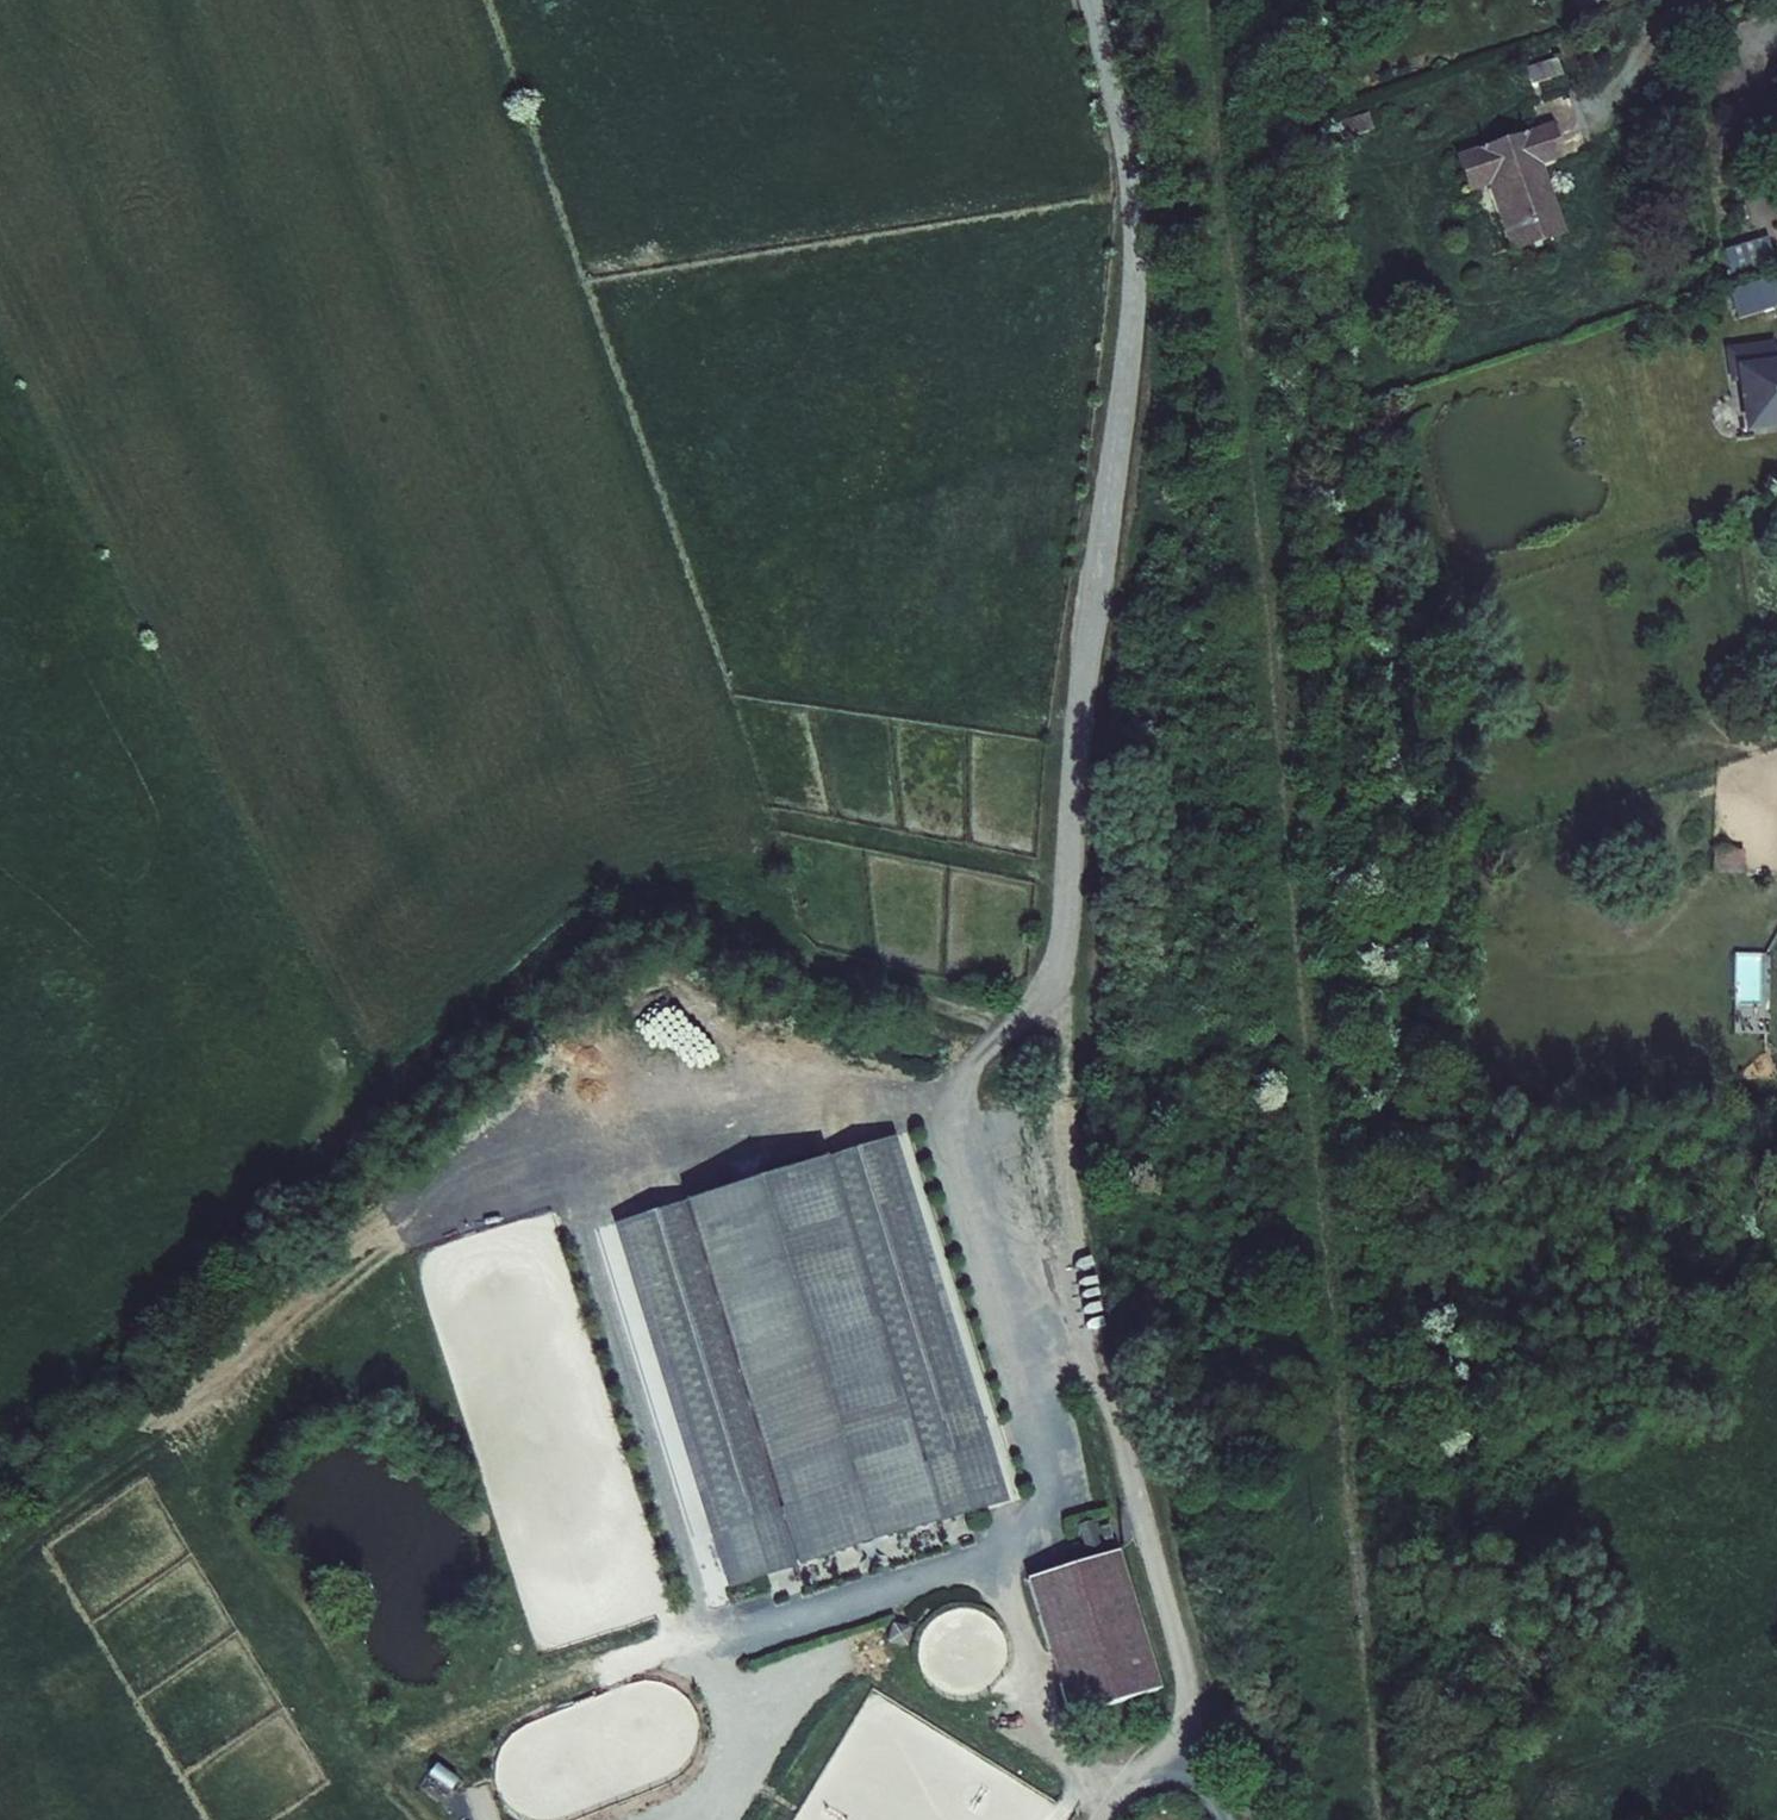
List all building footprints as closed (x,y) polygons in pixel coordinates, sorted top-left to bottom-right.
[(1549,65),(1557,91),(1585,83),(1576,56),(1549,65)] [(1477,170),(1489,205),(1510,198),(1525,244),(1547,237),(1552,253),(1582,243),(1560,177),(1584,169),(1574,138),(1477,170)] [(1525,244),(1530,260),(1552,253),(1547,237),(1525,244)] [(1724,264),(1726,279),(1758,268),(1757,253),(1724,264)] [(1737,355),(1740,376),(1747,375),(1750,396),(1754,395),(1756,409),(1752,409),(1752,417),(1755,426),(1764,430),(1772,431),(1776,429),(1776,348),(1737,355)] [(996,1498),(888,1132),(628,1220),(738,1565),(996,1498)] [(1105,1552),(1018,1583),(1066,1719),(1153,1688),(1105,1552)]
